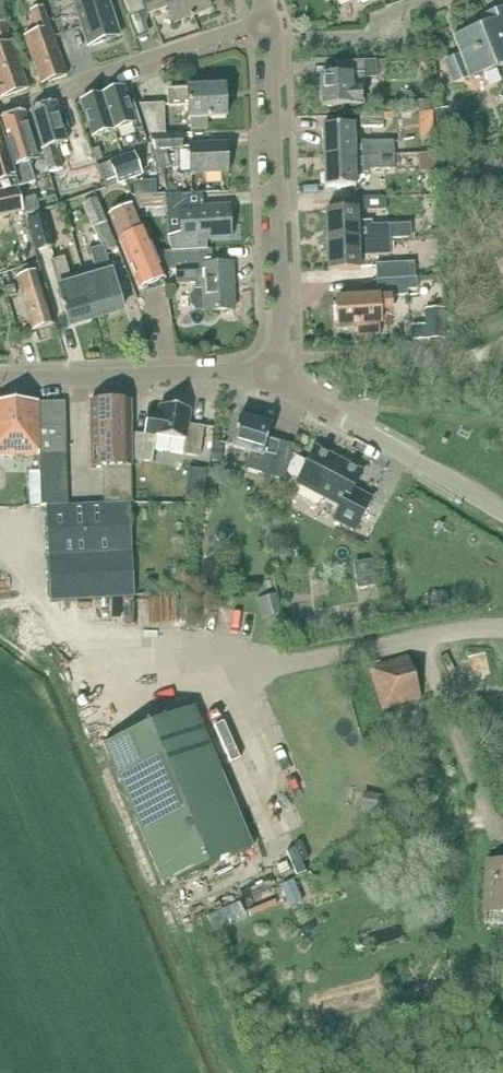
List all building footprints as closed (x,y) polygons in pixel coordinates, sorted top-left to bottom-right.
[(88,47),(120,37),(107,0),(72,0),(88,47)] [(130,15),(144,10),(140,0),(124,0),(130,15)] [(149,13),(168,6),(174,22),(204,10),(200,0),(144,0),(149,13)] [(27,89),(4,22),(10,20),(3,1),(0,2),(0,98),(27,89)] [(37,32),(16,39),(33,87),(66,76),(43,9),(31,13),(37,32)] [(494,13),(498,21),(453,38),(460,55),(443,62),(452,85),(502,65),(502,9),(494,13)] [(337,75),(320,76),(321,107),(352,105),(362,104),(362,89),(361,89),(360,83),(364,83),(364,79),(376,78),(375,60),(336,62),(337,75)] [(187,90),(168,91),(168,107),(188,106),(189,130),(206,129),(206,119),(225,118),(224,86),(187,88),(187,90)] [(123,88),(102,95),(113,130),(134,123),(128,104),(123,88)] [(92,137),(113,130),(102,95),(80,101),(92,137)] [(430,101),(416,101),(416,111),(430,111),(430,101)] [(134,102),(128,104),(134,123),(132,124),(135,134),(134,135),(137,146),(146,143),(134,102)] [(30,110),(49,173),(62,169),(55,145),(67,142),(55,103),(30,110)] [(149,136),(165,136),(163,104),(139,105),(149,136)] [(447,108),(437,110),(439,129),(450,128),(447,108)] [(0,120),(0,126),(18,185),(19,188),(35,183),(28,164),(38,161),(38,160),(23,113),(0,120)] [(382,114),(359,114),(359,127),(383,126),(382,114)] [(322,127),(324,157),(394,154),(394,141),(366,142),(366,141),(354,141),(353,125),(322,127)] [(18,185),(0,126),(0,191),(18,185)] [(86,135),(71,140),(76,154),(91,149),(86,135)] [(183,151),(182,135),(165,136),(149,136),(160,171),(170,168),(165,152),(183,151)] [(227,143),(189,145),(190,174),(228,172),(227,143)] [(98,146),(92,148),(96,160),(102,157),(98,146)] [(133,153),(96,167),(104,187),(117,182),(117,184),(141,175),(133,153)] [(435,153),(420,154),(421,173),(436,172),(435,153)] [(394,154),(324,157),(325,188),(356,186),(355,173),(368,173),(368,169),(395,168),(394,154)] [(155,181),(135,182),(135,195),(154,194),(155,194),(155,181)] [(0,193),(0,217),(23,212),(18,189),(0,193)] [(166,194),(132,196),(138,210),(166,208),(166,194)] [(84,280),(96,318),(123,310),(112,272),(111,272),(105,252),(117,247),(96,198),(81,203),(92,229),(94,229),(101,247),(90,250),(98,276),(84,280)] [(31,199),(22,201),(23,206),(26,213),(38,209),(36,202),(31,199)] [(166,279),(145,228),(144,228),(134,204),(110,213),(120,238),(119,238),(140,289),(166,279)] [(171,251),(206,249),(205,239),(230,238),(229,206),(181,208),(181,207),(180,207),(181,232),(167,236),(171,251)] [(326,210),(327,241),(390,238),(410,237),(409,224),(371,225),(371,222),(358,222),(357,209),(326,210)] [(44,218),(27,223),(35,253),(53,247),(44,218)] [(390,238),(327,241),(329,272),(360,270),(359,258),(391,256),(390,238)] [(155,251),(163,271),(176,270),(176,285),(195,284),(195,289),(190,297),(190,305),(198,312),(234,310),(232,263),(212,264),(211,249),(206,249),(171,251),(155,251)] [(69,326),(96,318),(84,280),(72,283),(64,258),(50,262),(58,287),(69,326)] [(18,278),(16,278),(22,297),(23,297),(33,330),(52,325),(36,271),(40,270),(38,262),(24,266),(26,275),(18,278)] [(377,280),(414,278),(414,262),(375,264),(376,280),(377,280)] [(378,297),(336,300),(338,332),(340,332),(339,326),(357,325),(357,335),(379,334),(379,324),(381,324),(380,310),(392,310),(391,296),(408,295),(408,293),(418,292),(417,278),(414,278),(406,278),(377,280),(378,297)] [(14,285),(5,287),(8,298),(17,296),(14,285)] [(445,309),(424,310),(425,325),(426,339),(446,338),(445,309)] [(425,325),(411,326),(412,340),(426,339),(425,325)] [(53,428),(52,402),(37,403),(38,428),(53,428)] [(53,428),(66,428),(65,402),(52,402),(53,428)] [(131,468),(131,459),(131,432),(131,402),(91,402),(91,467),(103,467),(103,468),(131,468)] [(0,403),(0,455),(37,454),(37,403),(0,403)] [(131,432),(131,459),(152,462),(153,450),(199,457),(204,427),(188,425),(190,410),(160,405),(158,420),(147,418),(144,434),(131,432)] [(241,417),(232,448),(251,454),(247,469),(284,480),(294,446),(270,439),(274,427),(241,417)] [(66,428),(53,428),(38,428),(38,441),(66,440),(66,428)] [(66,453),(66,440),(38,441),(38,453),(66,453)] [(213,440),(210,461),(221,461),(223,443),(213,440)] [(298,457),(291,474),(302,478),(299,485),(343,508),(336,521),(356,532),(372,500),(354,491),(363,474),(317,450),(311,462),(298,457)] [(66,467),(66,453),(38,453),(38,467),(66,467)] [(66,479),(66,467),(38,467),(38,472),(38,479),(66,479)] [(132,479),(131,468),(103,468),(103,480),(132,479)] [(38,472),(27,472),(28,505),(39,505),(39,493),(38,479),(38,472)] [(67,492),(66,479),(38,479),(39,493),(67,492)] [(132,491),(132,479),(103,480),(104,491),(132,491)] [(132,491),(104,491),(104,502),(132,502),(132,491)] [(67,505),(67,492),(39,493),(39,505),(67,505)] [(128,503),(47,508),(52,600),(133,596),(128,503)] [(155,580),(147,580),(148,592),(160,592),(159,584),(155,580)] [(277,595),(256,600),(261,619),(281,615),(277,595)] [(407,660),(368,673),(382,713),(420,700),(407,660)] [(193,711),(105,748),(164,890),(252,853),(193,711)] [(363,792),(360,813),(380,816),(383,795),(363,792)] [(482,912),(502,914),(502,862),(486,860),(482,912)] [(294,880),(281,885),(290,907),(303,902),(294,880)] [(238,933),(225,937),(230,954),(243,950),(238,933)]
